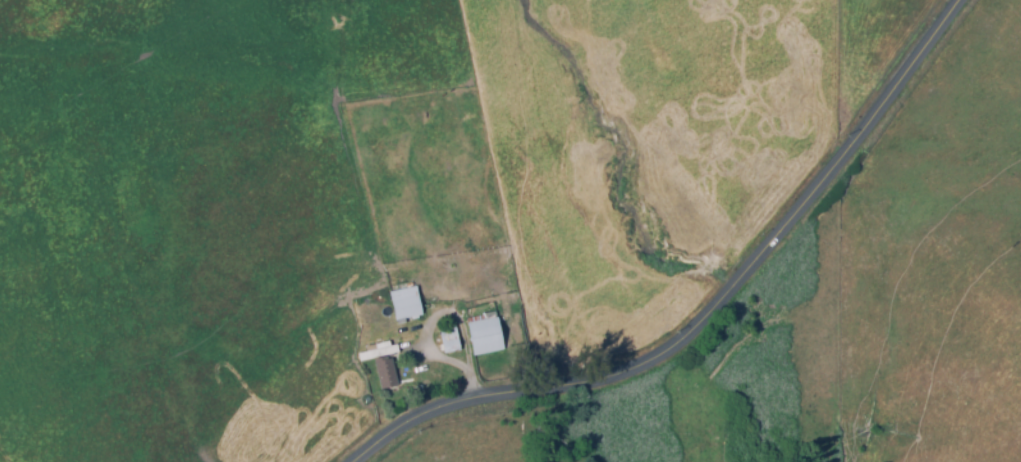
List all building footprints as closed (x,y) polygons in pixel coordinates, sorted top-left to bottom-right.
[(393,287),(421,280),(429,306),(400,314),(393,287)] [(470,314),(502,307),(510,343),(477,350),(470,314)] [(443,323),(460,320),(466,344),(449,348),(443,323)] [(364,356),(361,347),(373,343),(372,340),(395,333),(396,338),(404,336),(406,343),(364,356)] [(379,356),(399,351),(406,380),(386,385),(379,356)]
